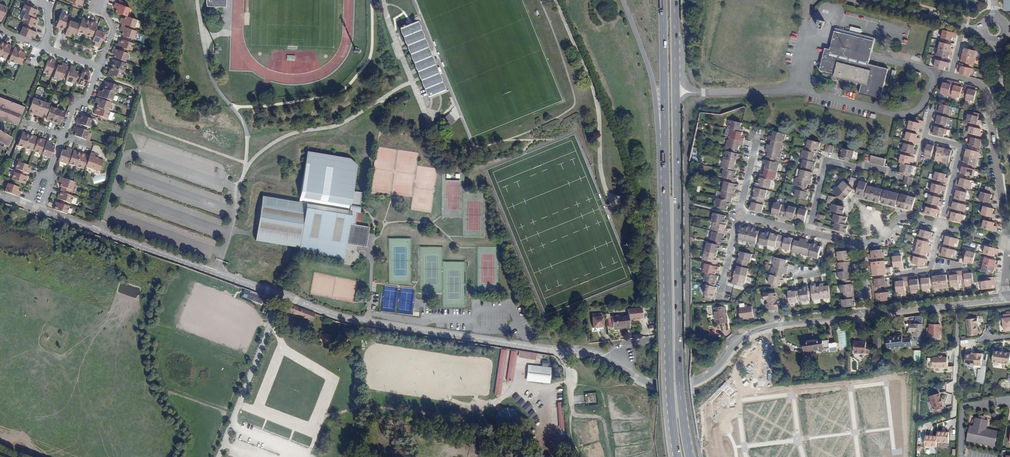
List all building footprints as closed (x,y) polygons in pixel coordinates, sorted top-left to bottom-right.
[(116,8),(115,12),(122,14),(126,15),(129,6),(114,1),(113,4),(117,6),(116,8)] [(34,6),(31,5),(30,7),(24,4),(21,10),(30,14),(33,15),(34,16),(37,9),(34,8),(34,6)] [(33,15),(30,14),(29,16),(23,13),(20,20),(25,23),(30,25),(33,26),(36,19),(32,17),(33,15)] [(65,20),(67,15),(60,13),(57,19),(55,19),(54,21),(56,22),(55,26),(62,29),(63,26),(65,20)] [(131,26),(134,18),(126,15),(122,14),(121,17),(121,19),(117,18),(116,21),(121,23),(125,24),(131,26)] [(84,34),(89,20),(82,17),(80,22),(78,21),(77,23),(77,24),(79,25),(77,31),(84,34)] [(77,24),(77,23),(69,20),(68,22),(66,27),(63,35),(66,36),(68,32),(70,33),(73,34),(77,24)] [(96,23),(89,20),(84,34),(91,36),(93,30),(95,31),(95,30),(96,28),(94,27),(96,23)] [(429,52),(417,22),(401,28),(429,98),(445,91),(433,61),(429,62),(426,53),(429,52)] [(20,24),(16,32),(27,37),(29,34),(30,32),(33,34),(34,31),(29,28),(24,26),(20,24)] [(133,38),(135,30),(125,26),(121,25),(120,28),(123,29),(122,31),(121,34),(124,35),(129,37),(133,38)] [(889,89),(884,88),(889,69),(869,64),(875,38),(836,27),(830,49),(825,48),(820,70),(835,74),(834,77),(862,84),(860,94),(881,99),(881,98),(886,99),(889,89)] [(957,33),(941,29),(940,34),(942,35),(942,37),(952,40),(952,37),(953,36),(956,36),(957,33)] [(95,30),(95,31),(92,41),(95,42),(97,43),(95,46),(99,47),(104,33),(95,30)] [(131,49),(134,42),(128,40),(122,38),(120,37),(118,44),(122,46),(121,48),(124,49),(125,47),(131,49)] [(5,41),(0,53),(0,54),(7,57),(9,51),(11,52),(12,49),(10,48),(12,44),(5,41)] [(937,48),(952,52),(953,48),(951,48),(952,45),(948,44),(944,43),(939,41),(937,48)] [(14,50),(12,49),(11,52),(13,53),(10,59),(17,62),(23,49),(16,46),(14,50)] [(120,59),(124,60),(127,52),(124,51),(120,49),(113,47),(111,50),(115,51),(114,53),(113,56),(117,58),(120,59)] [(949,55),(951,55),(952,52),(937,48),(935,55),(941,56),(944,57),(948,58),(949,55)] [(963,51),(961,51),(960,54),(975,58),(977,51),(971,50),(968,49),(964,48),(963,51)] [(975,58),(960,54),(959,58),(961,58),(961,61),(964,62),(968,63),(973,65),(975,58)] [(55,59),(48,57),(43,71),(50,73),(52,66),(54,67),(55,64),(53,63),(55,59)] [(109,65),(123,70),(125,63),(119,61),(120,59),(117,58),(116,60),(112,59),(109,65)] [(935,64),(934,67),(944,70),(945,67),(945,65),(948,66),(949,63),(934,59),(932,64),(935,64)] [(57,64),(56,65),(55,70),(53,76),(52,79),(60,82),(61,79),(64,72),(66,66),(67,64),(61,62),(60,65),(57,64)] [(77,72),(78,72),(74,71),(72,70),(74,67),(71,65),(70,67),(68,73),(65,80),(73,83),(75,78),(77,72)] [(121,77),(123,70),(109,65),(107,72),(112,74),(111,76),(114,77),(115,75),(121,77)] [(959,71),(959,74),(962,74),(969,76),(970,73),(971,74),(973,69),(958,65),(957,68),(960,69),(959,71)] [(88,80),(89,77),(87,76),(89,72),(83,70),(82,74),(79,79),(78,83),(84,86),(87,79),(88,80)] [(946,84),(944,83),(942,83),(939,92),(942,93),(942,95),(947,96),(950,96),(952,90),(954,82),(947,80),(946,84)] [(113,84),(114,82),(110,81),(110,83),(105,81),(103,88),(115,92),(117,93),(119,86),(113,84)] [(952,90),(950,96),(950,97),(959,99),(959,97),(962,97),(963,93),(966,94),(964,101),(969,102),(970,100),(973,101),(975,91),(972,91),(971,90),(972,87),(965,85),(964,91),(962,91),(961,91),(961,89),(961,88),(958,87),(957,86),(958,83),(954,82),(952,90)] [(108,100),(112,101),(115,92),(103,88),(102,91),(101,94),(98,92),(97,95),(98,96),(104,98),(106,99),(108,100)] [(105,100),(106,99),(104,98),(98,96),(97,98),(96,97),(95,101),(98,102),(98,104),(96,107),(108,111),(111,102),(108,101),(105,100)] [(33,97),(28,109),(31,110),(33,110),(32,113),(35,115),(41,100),(33,97)] [(1,104),(7,106),(9,102),(2,99),(1,100),(0,99),(0,107),(1,104)] [(41,100),(35,115),(39,116),(40,113),(42,113),(45,115),(45,114),(46,111),(49,103),(41,100)] [(9,101),(9,102),(7,106),(1,104),(0,107),(0,119),(1,119),(11,102),(9,101)] [(11,102),(1,119),(5,121),(5,120),(7,121),(7,122),(12,124),(12,123),(14,124),(14,125),(17,126),(24,108),(20,106),(19,107),(17,106),(17,105),(14,104),(13,105),(11,104),(12,103),(11,103),(11,102)] [(936,108),(935,111),(950,115),(951,110),(949,110),(950,106),(940,104),(939,107),(938,108),(936,108)] [(46,119),(53,122),(57,108),(51,106),(49,112),(46,111),(45,114),(48,115),(46,119)] [(113,113),(110,112),(108,111),(96,107),(94,114),(98,115),(98,117),(101,118),(101,116),(108,119),(110,120),(113,113)] [(61,120),(63,120),(64,118),(63,117),(65,111),(57,108),(53,122),(60,124),(61,120)] [(979,126),(980,122),(977,121),(977,120),(979,114),(970,111),(969,115),(967,114),(967,117),(965,117),(964,122),(979,126)] [(451,113),(445,118),(451,125),(457,120),(451,113)] [(936,119),(935,120),(935,123),(945,126),(946,123),(948,123),(949,118),(934,114),(933,118),(936,119)] [(82,125),(89,128),(92,119),(80,115),(79,118),(79,120),(76,119),(75,122),(77,123),(82,125)] [(921,128),(923,121),(915,119),(914,122),(907,120),(906,125),(908,126),(907,128),(917,131),(918,128),(918,127),(921,128)] [(729,128),(733,129),(743,132),(744,129),(741,128),(741,126),(742,123),(739,122),(730,120),(728,126),(729,127),(729,128)] [(73,136),(85,140),(88,131),(81,129),(76,127),(73,126),(72,130),(75,131),(74,133),(73,136)] [(932,134),(943,137),(943,134),(945,134),(946,129),(931,126),(930,129),(933,130),(933,131),(932,134)] [(977,128),(974,128),(968,126),(966,133),(981,136),(982,133),(980,132),(980,129),(977,128)] [(733,137),(732,139),(744,141),(745,138),(742,137),(742,136),(743,132),(733,129),(731,136),(733,137)] [(902,139),(918,143),(918,140),(915,139),(915,137),(916,134),(910,133),(911,131),(907,130),(907,132),(906,132),(905,135),(903,134),(902,139)] [(2,147),(3,148),(5,145),(9,147),(9,146),(10,147),(12,140),(4,135),(5,134),(0,131),(0,146),(2,147)] [(12,140),(13,138),(0,131),(5,134),(4,135),(12,140)] [(785,140),(786,134),(773,131),(773,135),(773,136),(770,135),(769,138),(772,139),(783,142),(783,140),(785,140)] [(17,146),(23,148),(28,135),(22,133),(21,136),(18,135),(17,139),(19,139),(17,146)] [(32,144),(34,145),(36,141),(34,140),(35,137),(28,135),(23,148),(30,151),(32,144)] [(980,144),(980,143),(981,140),(971,137),(970,140),(968,140),(967,145),(982,149),(983,145),(980,144)] [(42,148),(43,148),(45,144),(43,144),(44,140),(37,138),(36,141),(34,145),(32,152),(39,154),(42,148)] [(744,141),(732,139),(732,140),(730,140),(729,147),(734,148),(739,150),(740,146),(740,144),(743,145),(744,141)] [(783,150),(784,142),(783,142),(772,139),(771,143),(770,145),(768,144),(767,147),(781,151),(781,149),(783,150)] [(821,143),(808,139),(807,146),(809,147),(809,151),(816,152),(817,153),(819,146),(820,146),(821,143)] [(40,156),(49,159),(53,147),(50,146),(48,146),(49,142),(46,141),(45,144),(43,148),(40,156)] [(900,151),(915,155),(916,151),(912,150),(912,149),(913,145),(910,145),(907,144),(907,142),(904,141),(903,146),(901,146),(900,151)] [(926,144),(923,157),(930,158),(934,144),(930,143),(930,145),(926,144)] [(826,144),(824,151),(832,153),(834,145),(826,144)] [(945,147),(942,146),(941,148),(938,147),(937,151),(936,154),(935,160),(941,161),(945,147)] [(780,153),(781,151),(767,147),(766,151),(769,152),(768,153),(767,157),(769,157),(775,159),(780,160),(782,153),(780,153)] [(948,150),(948,148),(945,147),(941,161),(948,163),(949,158),(950,154),(951,150),(948,150)] [(61,150),(57,162),(65,164),(68,157),(69,153),(71,149),(68,148),(66,152),(64,151),(61,150)] [(855,151),(843,148),(842,152),(843,152),(841,159),(849,161),(850,158),(853,158),(855,151)] [(809,151),(804,149),(802,156),(803,157),(802,158),(805,159),(816,162),(817,158),(814,157),(815,156),(816,152),(809,151)] [(978,149),(975,149),(975,151),(974,150),(973,150),(971,150),(970,149),(966,149),(965,152),(963,151),(962,155),(976,158),(978,151),(977,151),(978,149)] [(68,164),(75,166),(80,153),(73,151),(72,154),(69,153),(68,157),(71,158),(68,164)] [(294,251),(344,259),(344,263),(355,265),(356,258),(358,258),(359,254),(356,250),(357,245),(366,247),(369,228),(355,225),(357,212),(359,206),(361,206),(363,193),(354,191),(358,165),(351,158),(308,151),(300,198),(264,192),(257,230),(256,240),(295,247),(294,251)] [(728,152),(726,159),(736,161),(737,158),(737,157),(740,157),(741,154),(739,153),(733,152),(729,151),(729,153),(728,152)] [(87,159),(86,163),(85,167),(93,170),(93,169),(99,171),(102,161),(97,159),(94,158),(92,157),(93,153),(90,152),(87,159)] [(84,163),(86,163),(87,159),(85,159),(87,155),(80,153),(75,166),(81,169),(84,163)] [(901,163),(909,165),(909,162),(910,160),(913,161),(914,158),(906,156),(907,154),(901,153),(901,154),(899,154),(898,159),(899,159),(899,162),(901,163)] [(962,155),(961,158),(964,159),(963,162),(966,163),(967,163),(969,164),(970,164),(969,166),(973,167),(974,165),(976,158),(962,155)] [(736,161),(726,159),(724,165),(726,166),(725,168),(736,171),(737,171),(737,168),(735,167),(735,166),(736,161)] [(768,160),(764,159),(763,163),(766,164),(765,165),(764,169),(777,172),(779,165),(778,165),(778,163),(774,162),(768,160)] [(816,162),(805,159),(803,166),(806,167),(813,169),(814,166),(815,166),(816,162)] [(20,172),(24,174),(25,172),(28,173),(30,167),(27,166),(18,162),(17,162),(14,168),(21,170),(20,172)] [(900,174),(906,175),(911,176),(911,175),(914,166),(909,165),(901,163),(900,166),(901,166),(900,174)] [(959,165),(959,169),(961,170),(960,173),(964,174),(967,174),(966,176),(971,178),(972,176),(974,169),(959,165)] [(725,168),(723,176),(730,178),(736,180),(737,180),(738,177),(735,176),(736,174),(737,171),(736,171),(725,168)] [(777,172),(764,169),(764,172),(763,174),(760,173),(760,176),(772,179),(774,180),(774,178),(775,179),(777,172)] [(813,172),(805,170),(803,169),(801,177),(812,180),(813,176),(812,176),(813,172)] [(939,172),(935,171),(934,174),(932,174),(931,178),(946,182),(947,179),(944,178),(944,177),(945,174),(939,172)] [(11,179),(24,184),(27,177),(23,176),(24,174),(20,172),(19,175),(13,173),(11,179)] [(772,179),(760,176),(759,180),(758,182),(756,181),(755,185),(757,186),(758,186),(765,187),(769,189),(772,179)] [(797,178),(796,178),(795,185),(798,186),(807,188),(808,184),(808,182),(811,183),(812,180),(801,177),(798,176),(797,178)] [(59,191),(68,194),(70,190),(74,182),(69,181),(61,178),(59,177),(58,181),(61,182),(60,183),(59,186),(61,187),(59,191)] [(969,183),(970,180),(960,177),(959,180),(958,182),(955,181),(955,185),(961,186),(961,188),(965,189),(965,187),(970,188),(971,183),(969,183)] [(724,180),(722,189),(734,192),(735,189),(736,187),(738,188),(739,184),(735,183),(729,182),(724,180)] [(930,191),(943,194),(944,191),(941,190),(941,189),(942,185),(939,185),(940,182),(936,181),(935,184),(930,182),(930,181),(927,180),(926,181),(925,185),(926,186),(927,187),(926,190),(930,191)] [(839,187),(849,195),(850,193),(849,192),(852,189),(844,181),(839,187)] [(861,195),(864,195),(867,183),(860,181),(857,190),(857,192),(862,193),(861,195)] [(3,191),(18,197),(19,193),(16,192),(16,190),(18,187),(6,183),(3,191)] [(865,196),(865,198),(868,199),(868,198),(873,199),(875,188),(875,187),(868,185),(865,196)] [(796,194),(808,197),(808,195),(807,195),(809,188),(807,188),(798,186),(796,194)] [(757,188),(754,187),(753,191),(755,192),(753,198),(761,200),(762,197),(765,198),(767,190),(764,189),(758,188),(757,188)] [(847,197),(849,195),(839,187),(834,192),(842,200),(846,196),(847,197)] [(875,188),(873,199),(877,200),(877,201),(880,202),(883,189),(875,187),(875,188)] [(734,192),(722,189),(722,191),(721,191),(719,198),(731,201),(732,197),(733,196),(735,197),(737,193),(734,192)] [(959,190),(953,189),(953,193),(955,193),(954,198),(964,201),(966,192),(962,191),(959,190)] [(72,196),(73,195),(72,195),(68,194),(59,191),(59,190),(56,197),(61,199),(60,201),(63,202),(63,200),(70,203),(70,202),(72,203),(74,204),(75,204),(75,202),(76,197),(72,196)] [(881,202),(884,203),(884,202),(889,203),(892,192),(884,190),(881,202)] [(978,200),(985,202),(991,203),(991,199),(989,199),(990,194),(980,191),(978,200)] [(892,192),(889,203),(893,204),(893,205),(896,206),(899,193),(892,192)] [(925,202),(940,206),(941,203),(938,202),(938,200),(939,197),(936,196),(936,194),(932,193),(932,195),(929,195),(928,198),(926,197),(925,202)] [(901,194),(897,207),(900,207),(900,206),(905,207),(908,195),(901,194)] [(916,198),(908,195),(905,207),(910,208),(910,210),(913,210),(916,200),(916,198)] [(719,198),(716,197),(714,206),(727,209),(727,206),(728,204),(730,204),(731,201),(719,198)] [(761,200),(753,198),(751,205),(750,205),(749,209),(761,212),(763,204),(760,203),(761,200)] [(52,209),(66,213),(69,206),(62,204),(63,202),(60,201),(60,203),(55,201),(52,209)] [(950,204),(949,207),(964,211),(966,204),(959,203),(956,202),(952,201),(951,204),(950,204)] [(774,203),(771,215),(775,215),(775,214),(782,216),(782,217),(783,217),(783,216),(785,208),(785,205),(774,202),(774,203)] [(830,211),(843,214),(844,212),(843,211),(844,206),(842,206),(834,204),(832,203),(830,211)] [(985,215),(987,216),(993,217),(994,214),(991,213),(993,208),(982,205),(980,214),(985,215)] [(789,217),(789,219),(793,220),(794,218),(796,208),(789,206),(788,209),(785,208),(783,216),(789,217)] [(924,206),(923,213),(929,215),(930,215),(931,215),(935,216),(936,213),(938,213),(939,210),(924,206)] [(804,210),(796,208),(794,218),(801,220),(800,221),(802,222),(804,210)] [(949,220),(959,222),(960,219),(962,219),(963,214),(948,211),(947,214),(950,215),(950,216),(949,220)] [(725,215),(713,212),(711,221),(713,221),(726,224),(727,221),(724,220),(724,218),(725,215)] [(833,221),(836,221),(846,224),(847,222),(845,221),(847,216),(843,215),(835,213),(833,221)] [(979,227),(994,231),(995,228),(992,227),(993,225),(993,222),(983,220),(982,223),(980,222),(979,227)] [(724,233),(726,234),(727,230),(724,230),(725,228),(726,224),(713,221),(711,228),(713,228),(712,230),(724,233)] [(836,221),(834,229),(847,232),(847,230),(846,230),(847,224),(846,224),(836,221)] [(738,239),(747,241),(751,226),(747,225),(746,228),(745,227),(741,226),(738,239)] [(747,241),(755,243),(757,238),(758,231),(755,230),(753,229),(754,227),(751,226),(747,241)] [(932,239),(933,236),(931,235),(932,232),(927,231),(926,230),(919,229),(917,236),(932,239)] [(724,233),(712,230),(710,238),(715,240),(721,241),(725,242),(726,239),(723,239),(724,237),(724,233)] [(767,232),(762,231),(762,232),(760,239),(759,244),(767,246),(768,245),(771,232),(771,231),(767,230),(767,232)] [(775,232),(771,231),(771,232),(768,245),(775,246),(778,247),(779,245),(781,236),(774,235),(775,233),(775,232)] [(781,236),(779,245),(778,247),(782,248),(789,250),(790,244),(792,239),(792,238),(789,237),(788,238),(781,236),(782,235),(781,235),(781,236)] [(956,243),(957,239),(942,235),(941,238),(944,239),(944,240),(943,243),(953,246),(954,243),(956,243)] [(794,240),(793,245),(791,251),(798,253),(799,252),(801,252),(804,239),(800,238),(799,241),(798,240),(794,240)] [(930,249),(930,245),(928,245),(929,242),(925,241),(922,240),(917,238),(915,245),(930,249)] [(804,239),(801,252),(802,253),(809,255),(812,244),(808,243),(806,242),(807,240),(804,239)] [(709,242),(707,251),(722,254),(723,250),(720,250),(718,249),(718,248),(720,248),(721,245),(720,245),(714,243),(709,242)] [(809,255),(818,257),(820,246),(817,245),(815,245),(816,242),(812,242),(812,244),(809,255)] [(929,253),(930,249),(915,245),(913,252),(918,253),(922,254),(926,255),(927,252),(929,253)] [(997,253),(998,249),(983,245),(982,248),(984,249),(982,255),(993,258),(994,254),(994,252),(997,253)] [(954,250),(939,246),(938,249),(941,250),(941,251),(940,255),(950,257),(951,254),(953,255),(954,250)] [(882,253),(882,249),(868,251),(869,254),(871,254),(872,255),(872,259),(884,257),(884,252),(882,253)] [(738,262),(746,264),(746,261),(749,261),(751,254),(744,252),(739,250),(738,254),(739,254),(738,262)] [(842,259),(842,262),(851,261),(850,254),(851,254),(851,250),(838,252),(839,260),(842,259)] [(705,259),(710,260),(716,262),(717,262),(718,259),(715,258),(716,256),(718,257),(721,258),(722,254),(707,251),(705,259)] [(964,258),(963,263),(966,264),(967,262),(972,263),(975,253),(966,251),(965,255),(964,258)] [(926,263),(927,259),(912,255),(910,262),(916,263),(919,264),(923,265),(924,262),(926,263)] [(899,270),(903,269),(902,263),(902,260),(902,256),(893,257),(894,268),(899,267),(899,270)] [(773,264),(773,265),(773,266),(787,269),(788,265),(785,265),(786,263),(787,260),(776,257),(773,257),(772,263),(773,264)] [(982,257),(981,264),(995,267),(996,264),(994,264),(995,260),(991,259),(988,258),(982,257)] [(746,275),(748,268),(745,267),(746,264),(738,262),(736,261),(736,262),(737,263),(736,269),(734,268),(734,272),(746,275)] [(842,262),(839,263),(839,265),(838,265),(839,272),(840,272),(851,271),(851,267),(851,265),(854,265),(853,261),(852,261),(851,261),(842,262)] [(872,265),(870,266),(870,269),(885,268),(884,261),(878,262),(875,262),(871,263),(872,265)] [(702,271),(705,272),(714,275),(715,271),(716,269),(718,270),(719,266),(715,265),(709,264),(704,262),(702,271)] [(995,267),(981,264),(979,270),(985,272),(988,273),(991,273),(992,270),(994,271),(995,267)] [(771,267),(769,274),(782,277),(783,273),(784,272),(786,272),(787,269),(773,266),(773,265),(772,267),(771,267)] [(885,268),(870,269),(871,273),(872,273),(873,276),(877,275),(880,275),(886,274),(885,268)] [(851,271),(840,272),(841,280),(844,280),(844,283),(846,282),(852,282),(851,275),(853,275),(852,270),(851,271)] [(968,274),(968,271),(961,272),(962,280),(965,279),(965,286),(970,286),(970,284),(974,284),(973,273),(970,274),(968,274)] [(705,272),(702,283),(704,283),(714,286),(716,279),(717,279),(718,275),(714,275),(705,272)] [(731,284),(733,284),(740,286),(741,282),(744,283),(746,275),(734,272),(732,276),(734,277),(732,283),(731,283),(731,284)] [(962,280),(961,272),(955,272),(955,276),(953,276),(950,276),(951,286),(954,286),(954,288),(959,287),(959,280),(962,280)] [(767,283),(771,284),(777,285),(780,286),(781,283),(781,281),(783,281),(784,278),(782,277),(769,274),(767,283)] [(939,274),(936,274),(936,276),(933,277),(933,281),(934,284),(934,290),(941,289),(939,274)] [(943,274),(939,274),(941,289),(948,289),(947,282),(947,279),(947,275),(943,276),(943,274)] [(927,279),(925,279),(921,279),(923,291),(928,291),(928,289),(931,288),(929,275),(926,276),(927,279)] [(907,278),(908,286),(910,285),(911,293),(917,292),(916,290),(919,290),(918,280),(915,280),(913,280),(913,277),(907,278)] [(992,284),(995,284),(995,277),(983,278),(983,282),(979,282),(980,287),(982,287),(982,290),(993,289),(992,286),(992,284)] [(901,281),(899,282),(896,282),(897,292),(900,292),(900,294),(905,293),(904,286),(908,286),(907,278),(900,278),(901,281)] [(873,291),(881,290),(881,287),(888,286),(887,282),(885,282),(885,279),(875,280),(875,283),(875,284),(872,285),(873,291)] [(714,290),(715,290),(716,286),(715,286),(714,286),(704,283),(701,293),(701,294),(710,296),(712,297),(714,290)] [(828,285),(824,286),(823,286),(822,283),(819,284),(819,286),(821,298),(822,298),(822,299),(830,298),(828,286),(828,285)] [(811,300),(821,299),(821,298),(819,286),(816,287),(814,287),(814,284),(810,285),(810,287),(811,293),(811,300)] [(847,285),(841,285),(842,293),(845,293),(845,296),(846,296),(853,295),(852,288),(854,288),(854,284),(853,284),(847,285)] [(799,299),(800,301),(809,300),(808,294),(807,288),(807,285),(803,286),(803,288),(802,288),(798,289),(798,290),(799,299)] [(262,304),(265,295),(250,290),(247,299),(262,304)] [(787,290),(789,303),(796,302),(796,299),(799,299),(798,290),(791,291),(791,290),(787,290)] [(877,297),(877,299),(877,302),(887,301),(887,297),(889,297),(889,292),(882,293),(881,290),(873,291),(874,297),(877,297)] [(767,300),(767,301),(771,301),(773,312),(777,311),(774,294),(770,294),(770,293),(763,294),(763,299),(764,300),(767,300)] [(846,296),(845,296),(846,299),(843,300),(844,307),(856,306),(856,302),(854,302),(853,295),(846,296)] [(771,301),(767,301),(767,304),(764,305),(765,309),(768,309),(769,313),(773,312),(771,301)] [(315,314),(289,304),(285,312),(312,322),(315,314)] [(752,305),(739,307),(740,318),(746,317),(747,316),(749,316),(749,317),(753,316),(752,305)] [(726,307),(714,309),(715,323),(727,322),(726,307)] [(612,319),(613,327),(630,325),(629,319),(642,318),(641,309),(628,310),(629,316),(618,317),(616,318),(612,318),(612,319)] [(603,327),(602,317),(592,317),(592,328),(603,327)] [(977,320),(966,321),(968,338),(977,337),(977,332),(978,332),(977,326),(978,326),(977,320)] [(921,323),(914,322),(914,323),(909,323),(909,329),(914,330),(914,335),(921,335),(921,323)] [(940,325),(930,324),(930,336),(940,337),(940,334),(941,334),(941,327),(940,327),(940,325)] [(912,346),(911,337),(903,338),(903,335),(896,336),(887,336),(888,349),(904,347),(904,346),(912,346)] [(823,338),(803,341),(804,350),(829,347),(829,352),(837,351),(836,342),(829,343),(828,340),(823,341),(823,338)] [(859,345),(859,344),(854,344),(855,358),(870,358),(869,347),(866,347),(866,344),(861,344),(861,345),(859,345)] [(508,350),(502,349),(495,394),(501,395),(508,350)] [(518,352),(512,351),(507,380),(514,381),(518,352)] [(537,353),(520,351),(519,357),(536,360),(537,353)] [(992,364),(1009,366),(1009,355),(1009,354),(1003,353),(1003,354),(1000,354),(1000,353),(994,352),(992,364)] [(965,356),(965,367),(981,367),(982,355),(974,355),(973,356),(971,356),(965,356)] [(930,363),(930,368),(948,368),(947,357),(943,357),(939,358),(933,358),(933,363),(930,363)] [(542,367),(530,365),(528,381),(550,383),(551,368),(548,367),(542,367)] [(943,407),(939,393),(929,397),(933,410),(943,407)] [(598,394),(585,395),(586,405),(587,407),(600,405),(598,394)] [(529,403),(524,408),(528,411),(533,407),(529,403)] [(533,410),(529,413),(533,418),(537,414),(533,410)] [(970,428),(967,442),(994,448),(997,433),(986,431),(988,422),(984,422),(980,421),(979,421),(975,420),(973,428),(970,428)] [(948,432),(936,431),(936,436),(936,442),(948,443),(948,432)] [(936,442),(936,436),(924,435),(923,446),(935,447),(936,442)]
